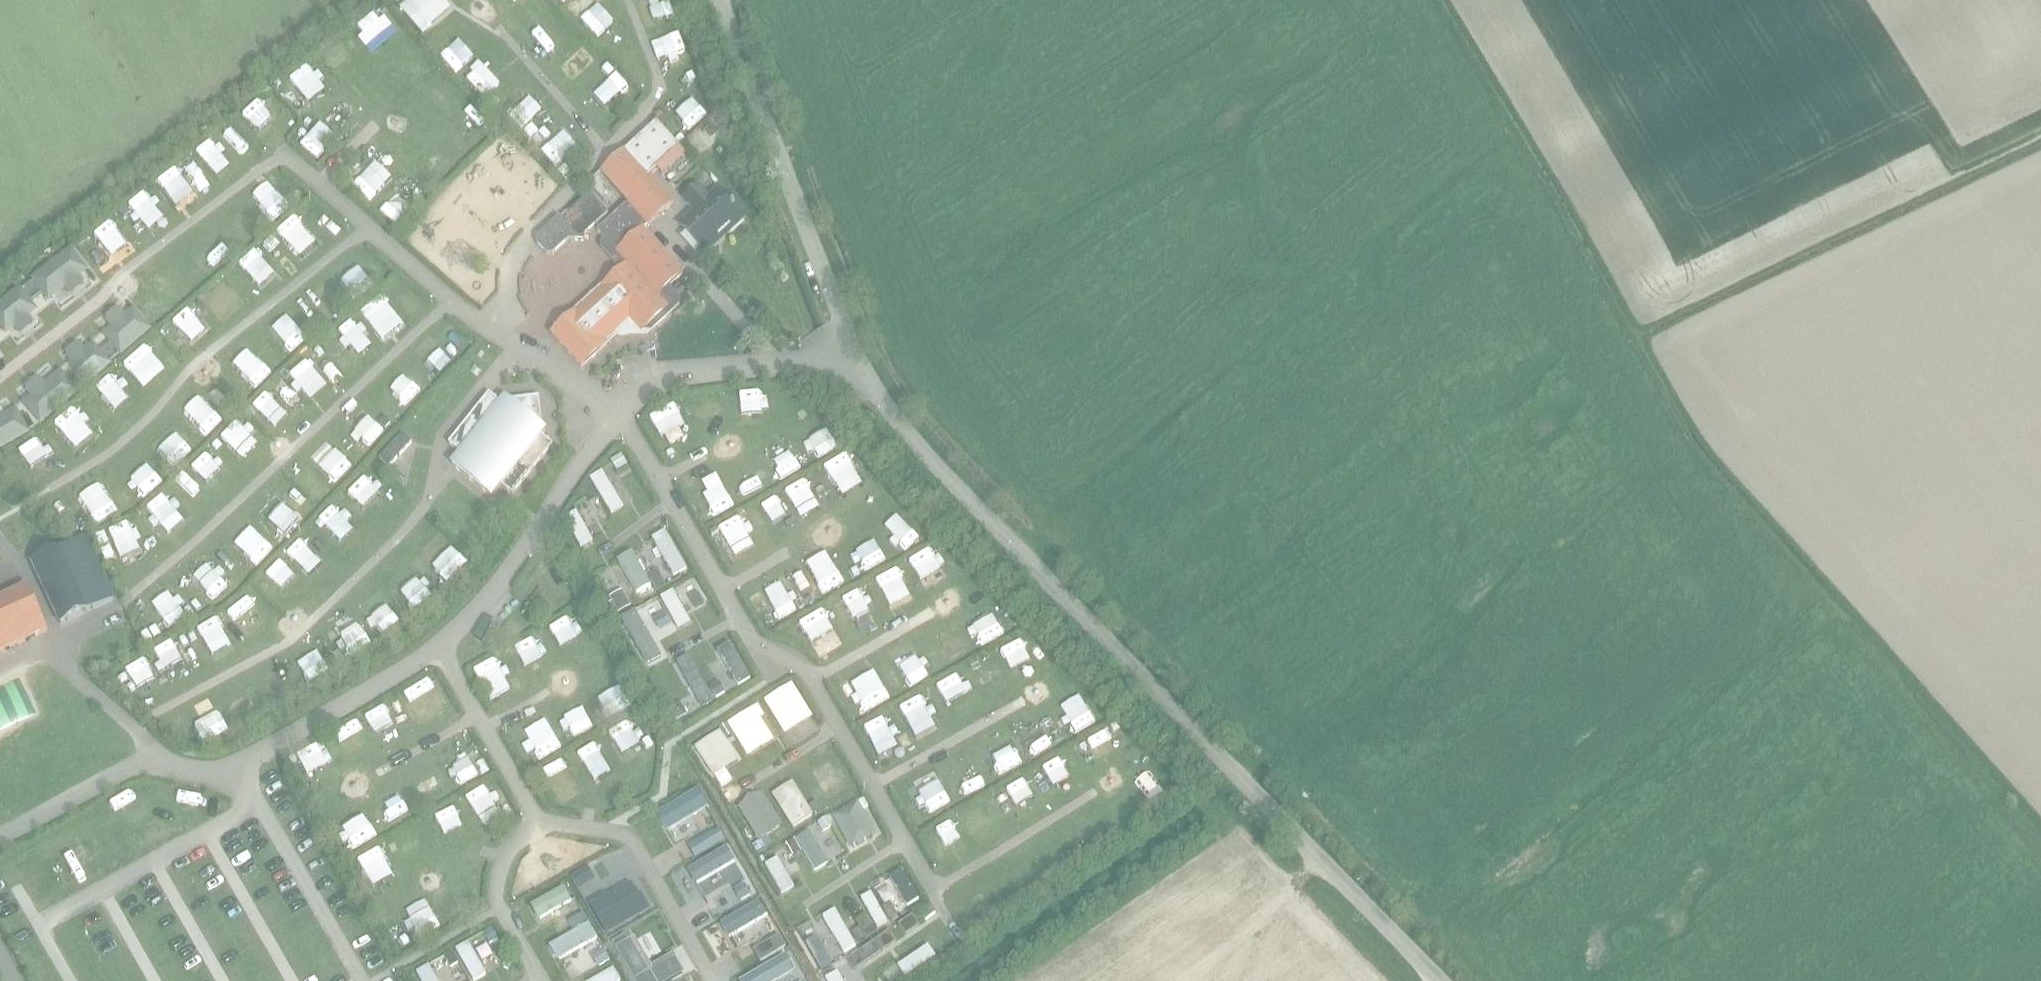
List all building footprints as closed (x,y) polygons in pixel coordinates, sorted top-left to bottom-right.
[(600,171),(624,197),(649,175),(625,149),(600,171)] [(628,335),(637,326),(638,326),(653,326),(665,316),(665,311),(672,305),(672,304),(672,300),(667,294),(664,291),(683,273),(644,229),(674,202),(653,179),(596,231),(605,240),(603,242),(602,247),(610,255),(615,255),(617,253),(627,265),(551,335),(581,367),(606,344),(603,342),(614,332),(617,335),(628,335)] [(718,190),(711,196),(699,184),(687,195),(698,207),(679,225),(701,249),(715,236),(719,240),(743,218),(718,190)] [(574,235),(585,235),(608,214),(590,194),(562,219),(561,220),(574,235)] [(584,241),(585,235),(574,235),(561,220),(562,219),(559,216),(536,237),(536,243),(543,252),(550,252),(563,240),(584,241)] [(512,495),(552,445),(541,435),(545,431),(532,420),(532,412),(530,398),(508,401),(504,398),(500,403),(488,394),(448,444),(459,453),(450,464),(491,497),(500,486),(512,495)] [(602,472),(589,479),(611,515),(623,508),(602,472)] [(581,549),(593,542),(576,511),(563,519),(581,549)] [(687,569),(665,531),(652,539),(673,577),(687,569)] [(60,624),(116,599),(87,537),(31,563),(60,624)] [(617,560),(636,593),(651,585),(632,552),(617,560)] [(27,586),(0,598),(0,652),(47,630),(27,586)] [(660,597),(678,629),(690,622),(673,591),(660,597)] [(635,610),(620,618),(648,666),(662,658),(635,610)] [(750,679),(730,644),(717,651),(738,687),(750,679)] [(714,703),(688,656),(676,662),(702,709),(714,703)] [(740,718),(730,725),(745,753),(756,747),(740,718)] [(851,854),(864,847),(841,809),(829,816),(851,854)] [(829,864),(810,832),(796,840),(815,872),(829,864)] [(777,858),(765,865),(781,895),(794,888),(777,858)] [(906,907),(920,899),(901,870),(889,878),(906,907)] [(538,921),(572,901),(563,887),(531,906),(538,921)] [(876,927),(887,922),(870,893),(860,898),(876,927)] [(856,946),(835,910),(822,916),(843,953),(856,946)] [(550,947),(557,962),(597,940),(589,925),(550,947)] [(473,980),(486,974),(468,942),(455,949),(473,980)] [(928,946),(897,966),(905,978),(936,958),(928,946)] [(786,955),(741,980),(779,980),(795,972),(786,955)] [(416,972),(421,980),(437,980),(428,965),(416,972)] [(591,980),(621,980),(614,968),(591,980)] [(837,980),(854,980),(846,968),(834,975),(837,980)]
